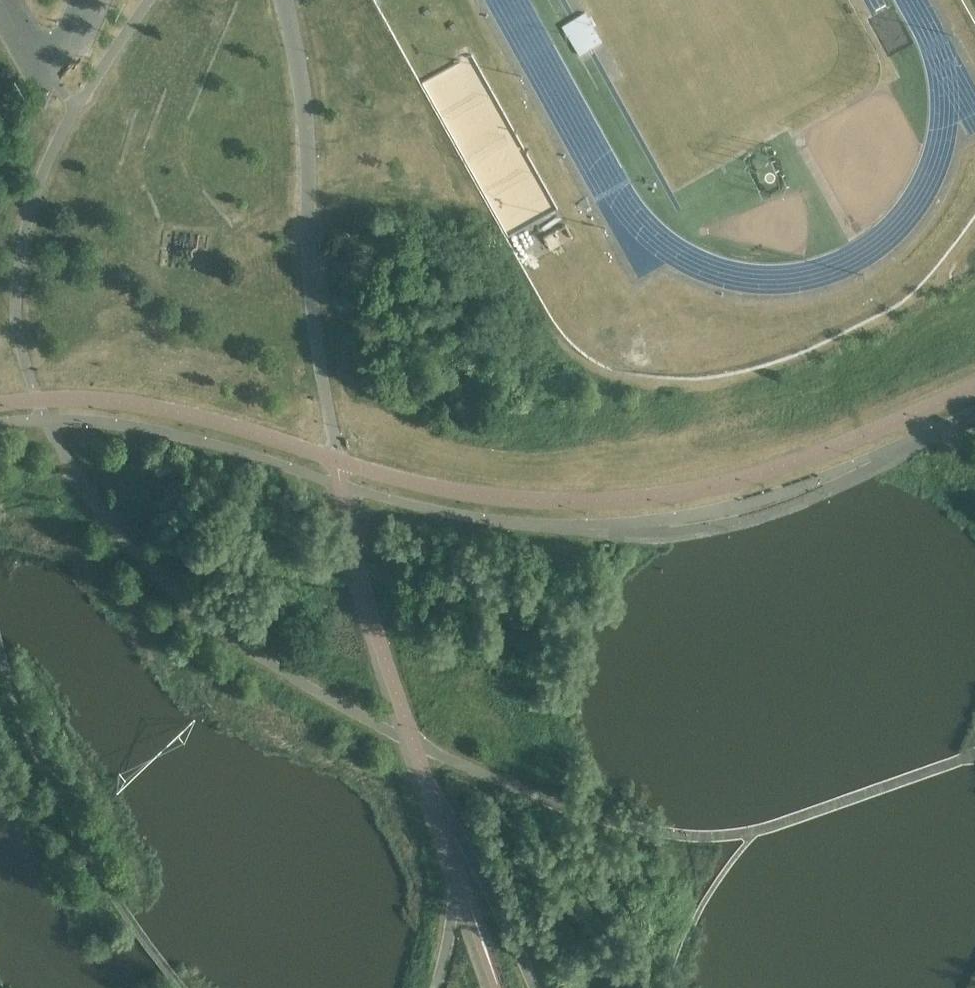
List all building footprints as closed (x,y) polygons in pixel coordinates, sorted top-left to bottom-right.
[(565,22),(579,53),(603,42),(589,11),(565,22)]
